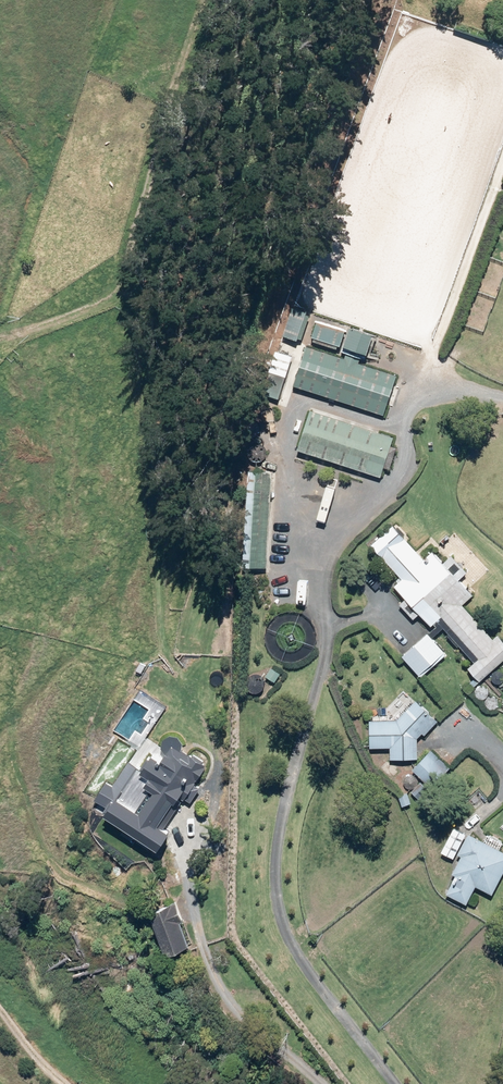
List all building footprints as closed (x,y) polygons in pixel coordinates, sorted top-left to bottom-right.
[(301,339),(310,312),(296,307),(287,334),(301,339)] [(320,322),(315,337),(342,345),(347,330),(320,322)] [(368,347),(372,348),(377,334),(354,326),(348,346),(358,350),(357,354),(350,352),(348,359),(309,346),(297,385),(387,414),(399,376),(360,364),(363,356),(359,355),(361,350),(366,351),(368,347)] [(396,437),(314,410),(301,449),(383,476),(396,437)] [(404,579),(397,585),(409,598),(404,603),(409,608),(413,604),(430,623),(433,621),(437,626),(442,621),(478,662),(471,668),(482,680),(502,662),(502,638),(500,634),(495,639),(464,604),(475,595),(461,579),(469,572),(454,556),(446,563),(439,555),(429,563),(396,525),(374,544),(404,579)] [(405,655),(422,675),(448,653),(431,633),(405,655)] [(420,738),(439,721),(419,700),(399,720),(372,720),(373,747),(393,747),(393,759),(420,758),(420,738)] [(181,736),(173,735),(166,739),(164,747),(168,753),(163,761),(154,755),(145,770),(153,775),(145,788),(156,795),(137,825),(158,839),(209,764),(184,750),(185,743),(181,736)] [(431,786),(452,768),(437,750),(416,768),(431,786)] [(456,858),(461,847),(465,849),(454,873),(459,875),(450,894),(470,903),(479,885),(496,894),(502,878),(502,850),(456,827),(444,852),(456,858)]
